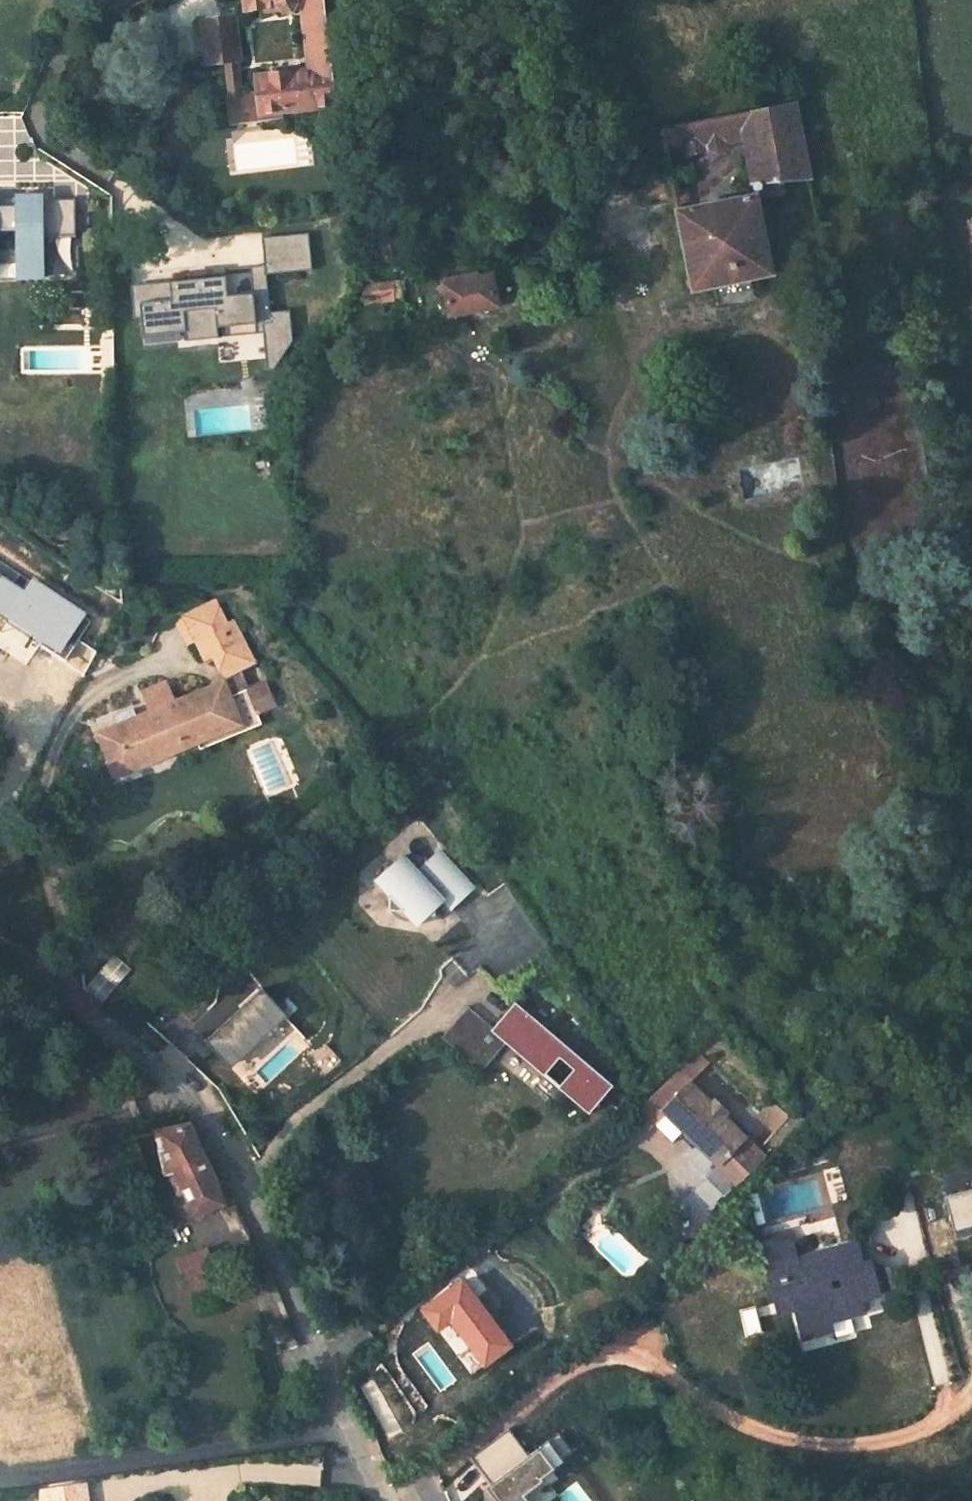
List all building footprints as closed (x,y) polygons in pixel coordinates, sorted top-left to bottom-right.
[(259,116),(277,114),(336,105),(324,0),(239,0),(246,3),(247,11),(279,6),(282,12),(289,11),(292,5),(302,4),(312,71),(254,79),(257,98),(259,116)] [(205,27),(210,69),(226,67),(238,66),(240,66),(235,23),(205,27)] [(277,114),(259,116),(257,98),(242,100),(238,66),(226,67),(233,126),(277,119),(277,114)] [(675,212),(690,292),(771,275),(754,199),(782,194),(779,185),(809,179),(794,101),(658,128),(662,146),(683,141),(685,153),(743,142),(754,195),(675,212)] [(73,190),(0,191),(0,222),(16,222),(17,271),(46,270),(45,228),(74,227),(73,190)] [(261,236),(265,264),(250,266),(254,292),(229,295),(226,275),(193,279),(139,286),(145,338),(188,332),(189,341),(221,337),(220,327),(225,326),(284,319),(283,309),(272,310),(267,273),(313,267),(309,230),(261,236)] [(193,279),(226,275),(225,267),(192,271),(193,279)] [(444,283),(448,315),(496,308),(492,275),(444,283)] [(368,301),(402,296),(398,279),(365,284),(368,301)] [(284,319),(225,326),(226,335),(265,330),(268,356),(286,354),(296,339),(292,308),(283,309),(284,319)] [(268,356),(270,368),(277,367),(286,354),(268,356)] [(110,734),(121,760),(158,745),(163,756),(196,742),(191,732),(203,727),(209,743),(270,717),(266,707),(282,700),(274,681),(259,687),(250,664),(265,657),(249,617),(240,621),(229,595),(200,608),(210,632),(218,652),(226,649),(235,672),(241,669),(248,686),(230,693),(228,686),(216,691),(213,683),(176,699),(167,678),(146,687),(156,707),(120,721),(123,728),(110,734)] [(210,632),(200,608),(190,612),(201,636),(210,632)] [(355,852),(369,867),(368,881),(382,883),(394,897),(406,887),(414,888),(415,879),(423,873),(433,885),(457,864),(425,827),(402,846),(385,827),(355,852)] [(508,1041),(588,1114),(611,1089),(515,1003),(492,1028),(468,1007),(441,1038),(481,1072),(508,1041)] [(699,1141),(720,1163),(748,1137),(726,1116),(732,1112),(717,1097),(712,1102),(692,1081),(664,1107),(686,1128),(699,1141)] [(756,1116),(774,1132),(788,1115),(770,1100),(756,1116)] [(181,1190),(187,1204),(216,1192),(210,1172),(184,1116),(181,1114),(149,1120),(158,1161),(167,1158),(175,1176),(183,1173),(189,1187),(181,1190)] [(948,1231),(971,1226),(971,1187),(940,1194),(948,1231)] [(828,1314),(820,1294),(838,1285),(828,1260),(814,1231),(779,1247),(812,1321),(828,1314)] [(887,1233),(857,1247),(865,1265),(895,1251),(887,1233)] [(171,1245),(190,1293),(209,1289),(203,1274),(210,1271),(202,1255),(208,1252),(200,1234),(169,1241),(171,1245)] [(828,1314),(838,1336),(865,1325),(862,1318),(896,1302),(891,1290),(909,1282),(895,1251),(865,1265),(857,1247),(828,1260),(838,1285),(820,1294),(828,1314)] [(891,1290),(896,1302),(915,1294),(909,1282),(891,1290)] [(555,1432),(522,1454),(507,1431),(463,1460),(490,1500),(521,1500),(515,1492),(571,1456),(555,1432)] [(42,1490),(44,1500),(87,1500),(85,1484),(42,1490)]
